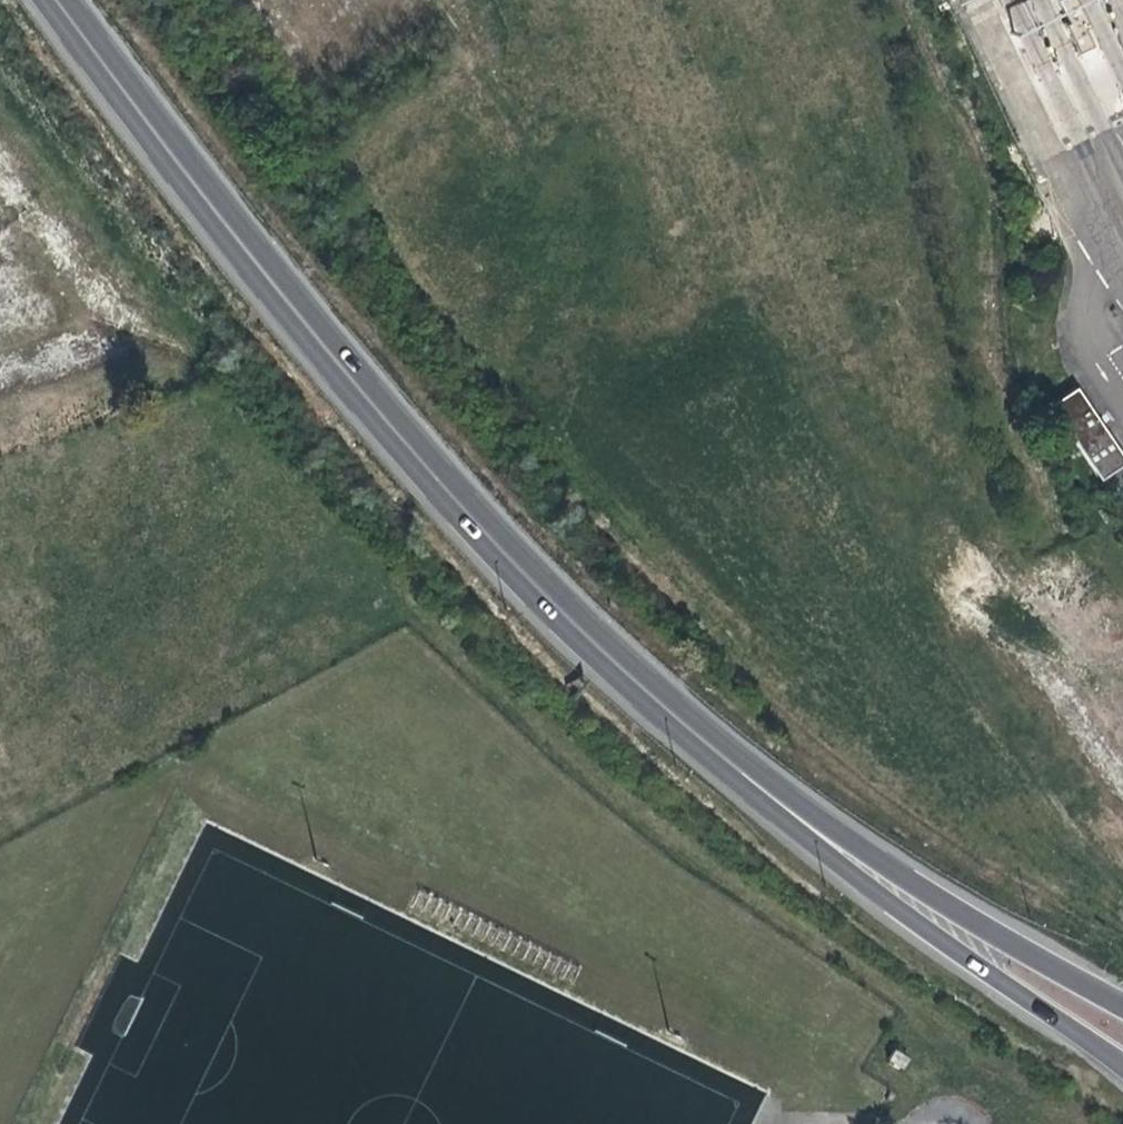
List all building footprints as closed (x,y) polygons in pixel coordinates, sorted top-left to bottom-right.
[(998,98),(1122,38),(1122,0),(1034,0),(966,34),(998,98)] [(1053,404),(1062,417),(1088,399),(1080,386),(1053,404)] [(1093,464),(1119,448),(1088,399),(1062,417),(1093,464)] [(1119,448),(1093,464),(1101,476),(1122,464),(1122,453),(1119,448)] [(895,1058),(907,1066),(913,1053),(900,1046),(895,1058)]
